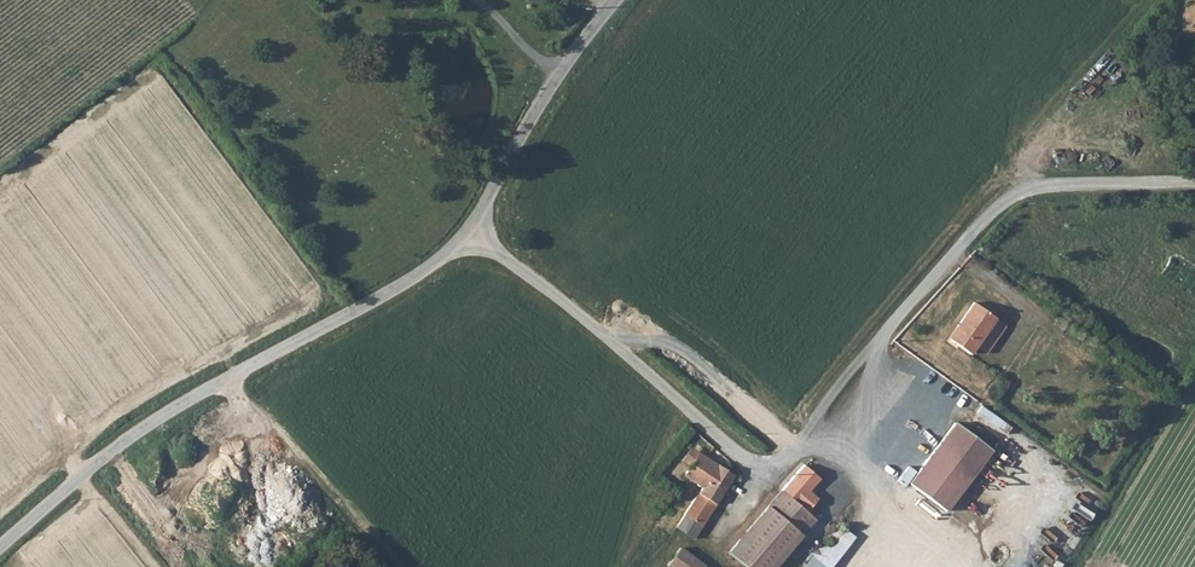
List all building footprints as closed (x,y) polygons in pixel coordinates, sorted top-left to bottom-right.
[(955,324),(959,327),(949,339),(968,353),(974,345),(995,317),(972,301),(955,324)] [(987,355),(1009,328),(995,317),(974,345),(987,355)] [(955,324),(946,337),(949,339),(959,327),(955,324)] [(953,427),(906,487),(942,516),(989,456),(953,427)] [(685,458),(692,463),(701,451),(694,446),(685,458)] [(699,491),(717,503),(736,473),(701,451),(692,463),(686,471),(704,484),(699,491)] [(825,476),(809,462),(803,468),(820,482),(825,476)] [(820,482),(803,468),(791,479),(810,494),(820,482)] [(780,489),(800,506),(809,513),(818,501),(810,494),(791,479),(780,489)] [(739,556),(750,566),(751,566),(776,566),(815,518),(809,513),(800,506),(780,489),(759,514),(760,516),(741,540),(747,545),(739,556)] [(676,525),(696,537),(717,503),(699,491),(698,494),(676,525)] [(759,514),(731,550),(739,556),(747,545),(741,540),(760,516),(759,514)] [(857,540),(840,526),(806,566),(835,566),(857,540)] [(682,546),(668,563),(673,566),(709,566),(682,546)]
